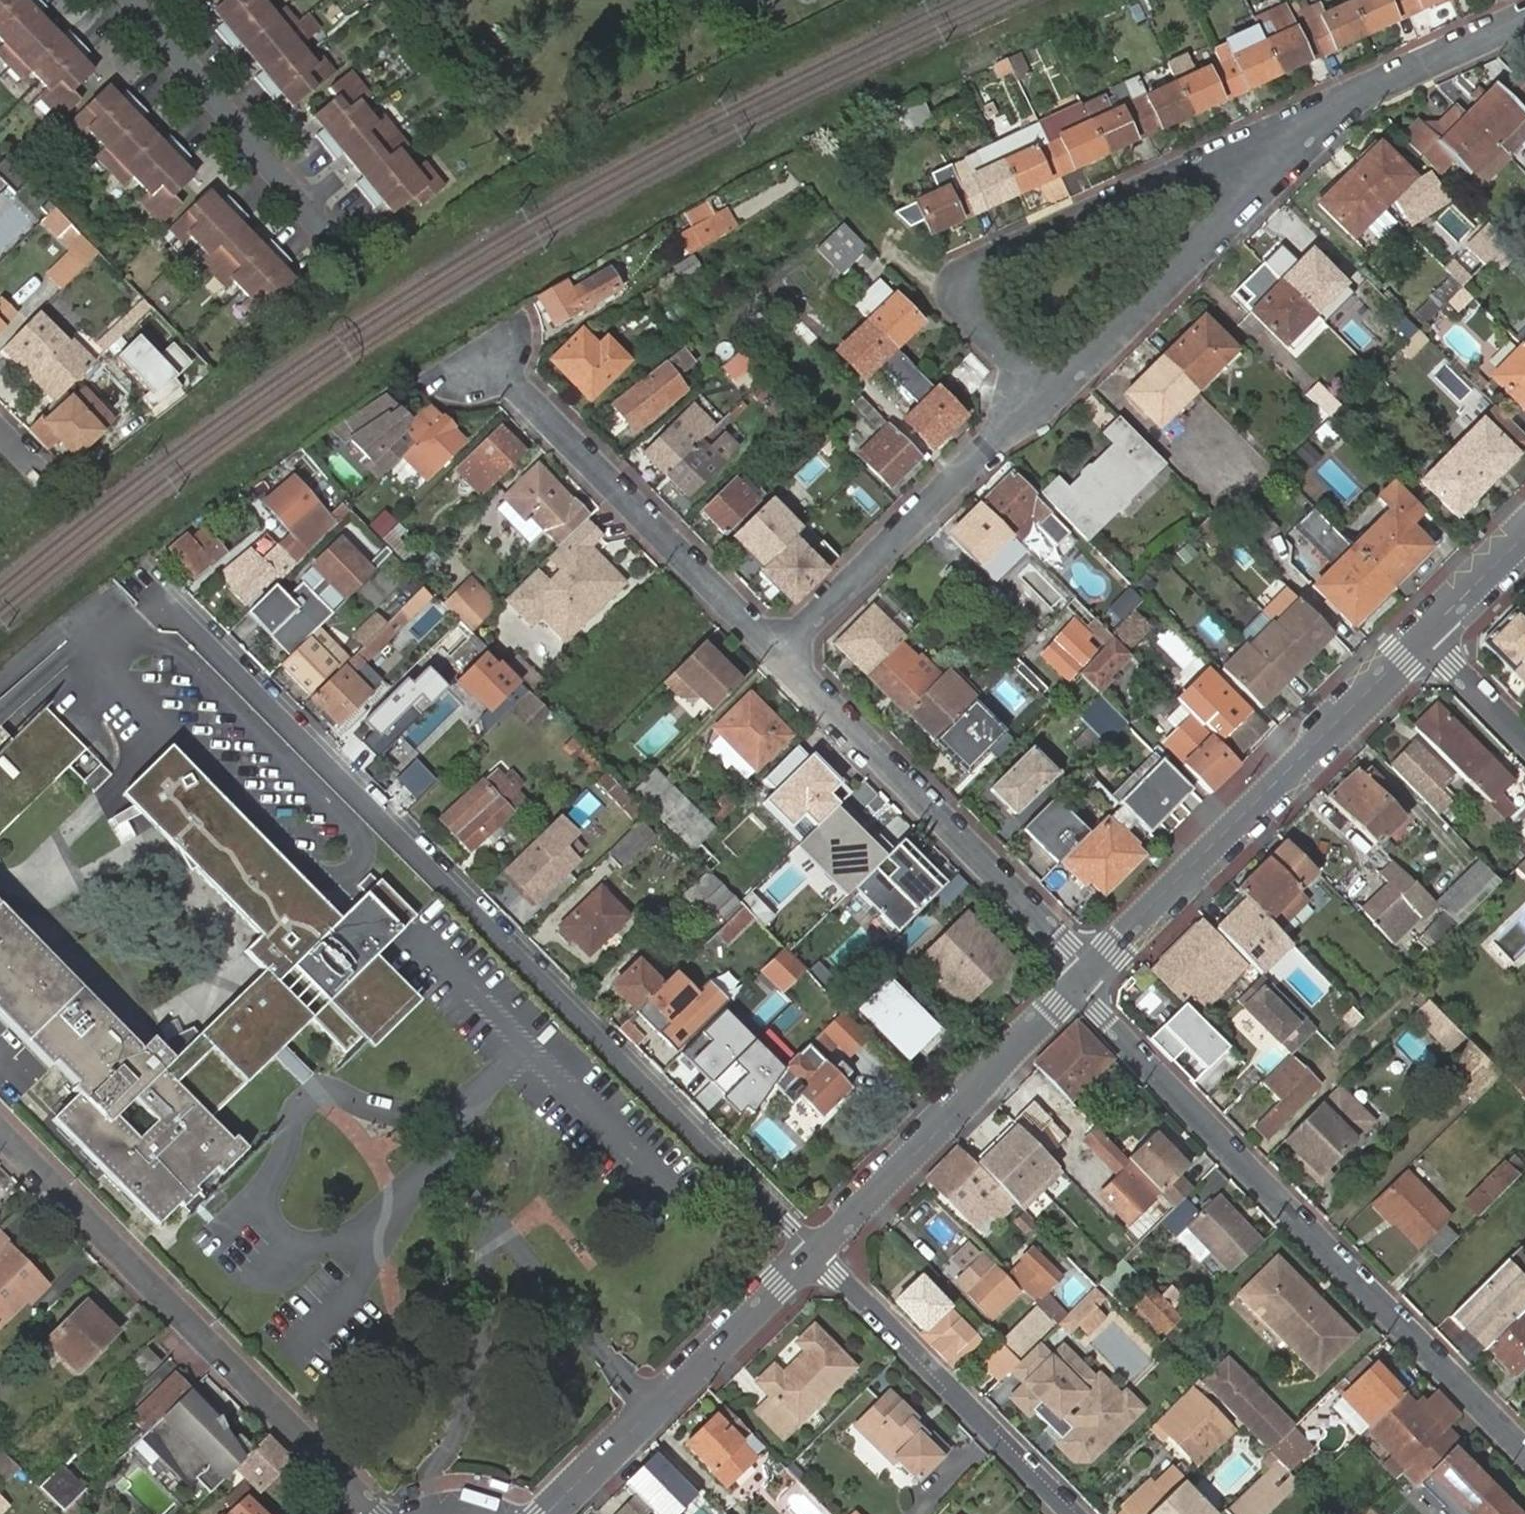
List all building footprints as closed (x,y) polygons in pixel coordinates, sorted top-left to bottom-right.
[(47,32),(36,21),(42,15),(50,7),(43,0),(0,0),(0,37),(5,42),(0,46),(0,56),(21,79),(31,71),(47,87),(37,96),(60,120),(81,99),(73,92),(90,77),(78,64),(83,60),(91,53),(70,28),(62,37),(56,42),(47,32)] [(263,0),(224,0),(218,5),(229,18),(222,24),(213,31),(234,54),(242,47),(248,43),(258,55),(267,66),(262,71),(253,78),(274,104),(283,97),(288,92),(297,103),(333,70),(321,56),(314,62),(300,46),(310,37),(283,5),(274,13),(263,0)] [(1405,7),(1402,0),(1351,0),(1353,4),(1367,36),(1395,22),(1391,13),(1405,7)] [(1405,7),(1418,1),(1422,10),(1444,0),(1402,0),(1405,7)] [(1405,7),(1409,16),(1422,10),(1418,1),(1405,7)] [(1337,49),(1367,36),(1353,4),(1322,18),(1317,5),(1304,12),(1309,24),(1320,46),(1333,40),(1337,49)] [(211,10),(222,24),(229,18),(218,5),(211,10)] [(1395,22),(1409,16),(1405,7),(1391,13),(1395,22)] [(1280,75),(1324,55),(1320,46),(1309,24),(1304,12),(1290,18),(1286,10),(1274,15),(1257,23),(1260,31),(1267,44),(1280,75)] [(42,15),(36,21),(47,32),(52,26),(42,15)] [(52,26),(47,32),(56,42),(62,37),(52,26)] [(1251,89),(1280,75),(1267,44),(1260,31),(1217,50),(1224,64),(1234,86),(1246,80),(1251,89)] [(1320,46),(1324,55),(1337,49),(1333,40),(1320,46)] [(253,60),(258,55),(248,43),(242,47),(253,60)] [(1020,52),(1010,57),(1017,73),(1027,69),(1020,52)] [(253,60),(262,71),(267,66),(258,55),(253,60)] [(1010,57),(997,63),(1005,79),(1017,73),(1010,57)] [(95,72),(83,60),(78,64),(90,77),(95,72)] [(1174,75),(1179,84),(1209,71),(1204,62),(1174,75)] [(1192,115),(1238,95),(1234,86),(1224,64),(1209,71),(1179,84),(1192,115)] [(408,147),(381,114),(373,121),(360,106),(370,97),(349,72),(326,90),(333,98),(318,112),(327,124),(322,128),(314,136),(334,161),(342,154),(348,149),(359,161),(368,172),(362,177),(353,184),(374,209),(383,202),(388,197),(399,210),(415,196),(422,205),(444,187),(424,163),(414,171),(400,154),(408,147)] [(1251,89),(1246,80),(1234,86),(1238,95),(1251,89)] [(1165,128),(1192,115),(1179,84),(1137,103),(1147,126),(1160,120),(1165,128)] [(1498,84),(1468,114),(1498,144),(1509,133),(1519,144),(1524,138),(1524,112),(1498,84)] [(109,85),(102,92),(113,103),(119,97),(109,85)] [(1133,132),(1147,126),(1137,103),(1131,89),(1116,96),(1122,110),(1114,114),(1105,95),(1084,105),(1084,106),(1092,124),(1106,155),(1137,141),(1133,132)] [(95,157),(123,187),(132,179),(147,194),(138,203),(160,227),(180,206),(173,198),(188,183),(176,171),(182,165),(191,158),(169,136),(162,143),(156,150),(146,139),(134,126),(141,121),(149,114),(127,90),(119,97),(113,103),(102,92),(68,123),(82,139),(89,132),(104,148),(95,157)] [(291,107),(297,103),(288,92),(283,97),(291,107)] [(922,96),(895,109),(907,136),(934,123),(922,96)] [(1084,105),(1041,125),(1049,143),(1059,167),(1063,175),(1106,155),(1092,124),(1084,106),(1084,105)] [(1481,186),(1510,157),(1498,144),(1468,114),(1460,105),(1448,117),(1451,119),(1443,126),(1441,124),(1425,125),(1421,120),(1402,138),(1438,174),(1453,159),(1468,174),(1481,186)] [(312,117),(322,128),(327,124),(318,112),(312,117)] [(1448,117),(1441,124),(1443,126),(1451,119),(1448,117)] [(1147,126),(1151,135),(1165,128),(1160,120),(1147,126)] [(152,133),(141,121),(134,126),(146,139),(152,133)] [(1049,143),(1041,125),(997,144),(1006,163),(1020,194),(1063,175),(1059,167),(1049,143)] [(1137,141),(1151,135),(1147,126),(1133,132),(1137,141)] [(152,133),(146,139),(156,150),(162,143),(152,133)] [(1519,144),(1509,133),(1498,144),(1508,154),(1519,144)] [(987,208),(1020,194),(1006,163),(997,144),(996,140),(977,147),(988,172),(975,177),(962,183),(971,205),(983,199),(987,208)] [(1351,174),(1384,208),(1414,178),(1381,145),(1351,174)] [(964,153),(975,177),(988,172),(977,147),(964,153)] [(353,166),(359,161),(348,149),(342,154),(353,166)] [(4,186),(12,194),(24,182),(2,159),(0,162),(0,190),(4,186)] [(353,166),(362,177),(368,172),(359,161),(353,166)] [(194,178),(182,165),(176,171),(188,183),(194,178)] [(1354,237),(1384,208),(1351,174),(1321,203),(1354,237)] [(961,221),(975,214),(971,205),(962,183),(919,202),(933,234),(953,225),(961,221)] [(208,191),(201,197),(213,209),(219,203),(208,191)] [(256,254),(246,244),(234,233),(242,226),(248,219),(226,196),(219,203),(213,209),(201,197),(167,230),(182,246),(190,237),(204,252),(195,260),(224,290),(232,282),(247,297),(239,305),(255,321),(290,290),(276,277),(283,272),(291,265),(269,242),(263,247),(262,248),(256,254)] [(394,214),(399,210),(388,197),(383,202),(394,214)] [(971,205),(975,214),(987,208),(983,199),(971,205)] [(714,216),(705,201),(683,213),(693,229),(714,216)] [(57,238),(68,228),(71,225),(54,208),(40,221),(42,223),(57,238)] [(693,229),(680,237),(690,254),(691,254),(737,226),(727,209),(714,216),(693,229)] [(870,249),(848,225),(820,252),(842,275),(870,249)] [(253,237),(242,226),(234,233),(246,244),(252,237),(253,237)] [(92,262),(99,255),(88,243),(86,241),(80,235),(69,247),(74,253),(56,271),(49,278),(62,291),(69,285),(92,262)] [(252,237),(246,244),(256,254),(262,248),(263,247),(253,237),(252,237)] [(1283,283),(1316,316),(1346,287),(1313,253),(1283,283)] [(690,254),(673,265),(683,281),(701,270),(691,254),(690,254)] [(565,277),(537,293),(555,325),(622,286),(611,265),(571,288),(565,277)] [(295,285),(283,272),(276,277),(290,290),(295,285)] [(1440,309),(1462,287),(1452,277),(1430,299),(1440,309)] [(1286,345),(1316,316),(1283,283),(1254,312),(1286,345)] [(870,321),(896,348),(922,323),(886,287),(870,303),(879,312),(870,321)] [(4,329),(1,325),(13,314),(0,300),(0,301),(0,333),(4,329)] [(97,346),(105,354),(151,308),(145,303),(109,337),(108,336),(97,346)] [(801,307),(787,320),(808,342),(822,329),(801,307)] [(1398,312),(1387,323),(1403,340),(1415,328),(1398,312)] [(39,314),(4,348),(34,379),(41,371),(63,394),(93,364),(75,345),(72,349),(39,314)] [(1167,357),(1198,389),(1223,364),(1228,370),(1242,356),(1206,320),(1167,357)] [(598,346),(582,331),(552,361),(590,399),(630,360),(607,338),(598,346)] [(761,347),(752,338),(742,347),(751,356),(761,347)] [(680,346),(666,357),(679,372),(693,361),(680,346)] [(1524,350),(1521,347),(1493,376),(1523,407),(1524,405),(1524,351),(1524,350)] [(1161,426),(1198,389),(1167,357),(1129,394),(1161,426)] [(686,387),(663,361),(645,374),(647,377),(614,403),(633,429),(686,387)] [(41,371),(34,379),(56,401),(63,394),(41,371)] [(1306,393),(1330,417),(1341,406),(1317,382),(1306,393)] [(863,397),(880,415),(891,405),(874,387),(863,397)] [(934,448),(964,416),(936,388),(911,413),(902,405),(897,410),(934,448)] [(107,418),(80,390),(69,400),(96,428),(107,418)] [(51,418),(69,400),(63,394),(56,401),(45,411),(51,418)] [(891,490),(923,458),(880,415),(863,397),(855,404),(882,433),(858,457),(891,490)] [(51,418),(45,411),(27,429),(43,445),(58,430),(75,448),(96,428),(69,400),(51,418)] [(414,442),(403,431),(409,425),(410,424),(387,400),(334,431),(380,476),(402,454),(414,442)] [(700,439),(716,423),(699,407),(693,402),(643,451),(664,474),(700,439)] [(461,442),(451,430),(454,426),(443,414),(439,418),(428,406),(410,424),(409,425),(403,431),(414,442),(402,454),(424,478),(461,442)] [(734,418),(727,411),(717,422),(724,428),(734,418)] [(1085,540),(1163,462),(1121,418),(1106,433),(1117,444),(1068,492),(1058,481),(1042,495),(1067,521),(1085,540)] [(807,421),(798,429),(814,444),(822,435),(807,421)] [(717,422),(716,423),(700,439),(664,474),(685,495),(720,460),(707,446),(724,428),(717,422)] [(1483,425),(1452,455),(1485,488),(1515,458),(1483,425)] [(492,486),(523,455),(499,429),(466,461),(456,471),(481,497),(492,486)] [(826,439),(822,435),(814,444),(818,448),(826,439)] [(1485,488),(1452,455),(1422,483),(1455,517),(1485,488)] [(584,521),(590,514),(538,462),(503,496),(525,518),(529,515),(560,545),(584,521)] [(789,474),(777,495),(795,505),(807,484),(789,474)] [(317,506),(291,475),(262,500),(289,530),(309,554),(335,528),(317,506)] [(1013,476),(984,505),(1021,543),(1037,527),(1059,548),(1071,536),(1013,476)] [(738,483),(734,479),(701,512),(720,529),(723,532),(756,501),(761,495),(744,478),(738,483)] [(501,481),(481,501),(495,515),(507,503),(501,497),(509,489),(501,481)] [(1394,512),(1355,549),(1392,587),(1431,547),(1409,525),(1423,511),(1395,483),(1380,498),(1394,512)] [(1021,543),(984,505),(950,537),(980,567),(996,552),(1009,563),(1025,547),(1021,543)] [(218,508),(210,513),(217,523),(224,517),(218,508)] [(384,512),(370,525),(378,534),(392,521),(384,512)] [(1213,552),(1232,533),(1223,523),(1213,513),(1193,532),(1213,552)] [(597,535),(584,521),(560,545),(508,596),(531,619),(540,610),(552,622),(566,608),(578,620),(597,601),(586,590),(606,571),(591,555),(586,560),(580,553),(584,548),(597,535)] [(396,522),(381,537),(389,545),(397,537),(404,530),(396,522)] [(210,565),(213,569),(227,556),(208,532),(193,544),(187,537),(170,551),(194,579),(210,565)] [(791,603),(838,558),(816,535),(802,548),(794,539),(760,569),(791,603)] [(397,537),(389,545),(408,563),(415,555),(397,537)] [(252,610),(247,615),(269,638),(276,631),(295,650),(331,613),(318,599),(332,585),(344,597),(371,570),(372,572),(393,552),(388,547),(368,567),(341,540),(315,566),(326,578),(311,592),(302,583),(287,599),(275,587),(266,595),(252,610)] [(220,573),(234,586),(231,589),(244,603),(245,602),(252,610),(266,595),(259,588),(275,573),(283,580),(288,574),(299,563),(286,551),(278,543),(262,559),(249,547),(220,573)] [(591,555),(584,548),(580,553),(586,560),(591,555)] [(1392,587),(1355,549),(1316,586),(1353,625),(1392,587)] [(1002,570),(1009,563),(996,552),(980,567),(986,574),(996,563),(1002,570)] [(617,582),(606,571),(586,590),(597,601),(617,582)] [(471,577),(443,604),(472,632),(499,605),(471,577)] [(991,586),(976,600),(996,621),(1011,606),(991,586)] [(354,654),(310,697),(336,724),(366,694),(363,691),(373,680),(374,674),(362,662),(407,618),(421,631),(444,609),(422,587),(416,592),(392,616),(379,629),(366,642),(354,654)] [(1084,608),(1073,596),(1066,603),(1077,614),(1084,608)] [(899,645),(905,638),(885,617),(892,611),(896,608),(887,597),(876,606),(874,604),(834,643),(868,675),(899,645)] [(1259,711),(1334,637),(1300,602),(1274,626),(1273,624),(1248,649),(1245,647),(1220,670),(1231,681),(1243,694),(1259,711)] [(564,634),(578,620),(566,608),(552,622),(564,634)] [(1516,610),(1483,642),(1518,677),(1524,685),(1524,619),(1516,610)] [(905,638),(912,631),(892,611),(885,617),(905,638)] [(1110,635),(1114,639),(1126,651),(1149,629),(1132,613),(1110,635)] [(1086,628),(1076,618),(1043,653),(1067,678),(1094,650),(1087,643),(1094,635),(1086,628)] [(1095,620),(1086,628),(1094,635),(1106,647),(1114,639),(1110,635),(1095,620)] [(358,634),(366,642),(379,629),(370,621),(358,634)] [(276,631),(269,638),(288,657),(295,650),(276,631)] [(327,657),(308,639),(281,667),(307,694),(339,662),(331,654),(327,657)] [(1114,639),(1106,647),(1078,674),(1081,677),(1093,689),(1128,654),(1126,651),(1114,639)] [(458,678),(480,657),(464,642),(443,662),(458,678)] [(719,660),(702,642),(662,681),(678,698),(697,698),(709,710),(740,680),(724,664),(722,667),(717,662),(719,660)] [(916,660),(899,645),(868,675),(904,712),(929,687),(936,681),(929,675),(932,671),(919,657),(916,660)] [(480,717),(491,728),(508,710),(499,700),(509,689),(518,701),(527,692),(502,668),(501,670),(484,653),(480,657),(458,678),(452,684),(483,714),(480,717)] [(522,661),(511,672),(529,690),(534,696),(545,685),(522,661)] [(1204,727),(1234,757),(1261,730),(1235,702),(1232,699),(1223,689),(1208,674),(1192,691),(1216,715),(1204,727)] [(1243,694),(1231,681),(1223,689),(1232,699),(1235,702),(1243,694)] [(394,741),(418,718),(410,709),(422,698),(406,682),(365,722),(378,735),(383,730),(394,741)] [(956,716),(929,687),(904,712),(932,739),(956,716)] [(499,700),(508,710),(518,701),(509,689),(499,700)] [(550,712),(534,696),(529,690),(527,692),(518,701),(508,710),(530,731),(550,712)] [(788,733),(749,694),(714,727),(754,769),(788,733)] [(1127,724),(1100,696),(1078,718),(1105,746),(1126,726),(1127,724)] [(994,723),(972,700),(956,716),(932,739),(965,772),(1010,727),(1001,718),(994,723)] [(65,766),(84,747),(43,705),(10,737),(0,727),(0,828),(65,766)] [(1414,729),(1467,783),(1488,806),(1505,822),(1520,838),(1524,833),(1524,807),(1517,816),(1498,798),(1497,797),(1512,784),(1490,762),(1438,708),(1414,729)] [(1237,766),(1190,717),(1164,742),(1182,762),(1180,765),(1209,793),(1237,766)] [(843,784),(800,740),(778,762),(787,772),(765,794),(799,828),(843,784)] [(368,766),(383,752),(375,744),(360,758),(368,766)] [(1035,745),(990,788),(1014,813),(1054,774),(1039,758),(1044,754),(1035,745)] [(1414,746),(1390,768),(1436,816),(1447,805),(1436,793),(1448,781),(1414,746)] [(416,1009),(373,963),(378,957),(414,923),(379,886),(338,925),(237,819),(172,750),(122,797),(259,940),(243,955),(262,976),(170,1063),(160,1075),(169,1085),(203,1121),(306,1023),(341,1059),(358,1043),(368,1054),(416,1009)] [(84,752),(69,764),(80,777),(95,765),(84,752)] [(414,797),(434,777),(413,758),(394,778),(414,797)] [(595,769),(586,760),(580,767),(588,776),(595,769)] [(1148,834),(1191,791),(1160,761),(1118,803),(1122,808),(1136,821),(1148,834)] [(91,793),(110,776),(98,764),(80,782),(91,793)] [(505,781),(493,768),(440,820),(476,856),(528,804),(514,788),(517,784),(510,776),(505,781)] [(655,769),(631,793),(692,853),(716,828),(655,769)] [(1358,770),(1327,799),(1375,846),(1405,817),(1374,786),(1378,782),(1369,773),(1365,777),(1358,770)] [(635,809),(603,776),(593,785),(626,818),(635,809)] [(1378,782),(1374,786),(1404,815),(1407,812),(1378,782)] [(1053,797),(1021,828),(1057,864),(1088,833),(1053,797)] [(1505,822),(1488,806),(1476,817),(1494,833),(1505,822)] [(1136,821),(1122,808),(1108,821),(1115,828),(1118,825),(1125,832),(1136,821)] [(590,850),(559,819),(504,873),(535,905),(590,850)] [(1108,821),(1063,864),(1083,885),(1087,882),(1100,894),(1140,855),(1131,845),(1133,842),(1125,832),(1118,825),(1115,828),(1108,821)] [(641,822),(608,854),(622,868),(655,836),(641,822)] [(1285,842),(1236,891),(1248,902),(1280,935),(1309,906),(1298,895),(1318,875),(1285,842)] [(940,891),(897,848),(854,892),(898,934),(940,891)] [(1481,863),(1436,907),(1441,911),(1458,928),(1503,885),(1481,863)] [(1434,905),(1393,864),(1381,876),(1393,888),(1364,916),(1392,944),(1434,905)] [(741,907),(738,903),(707,871),(682,895),(694,908),(712,925),(720,917),(725,923),(741,907)] [(626,918),(598,890),(559,929),(587,957),(626,918)] [(1280,935),(1248,902),(1217,932),(1252,968),(1264,980),(1295,949),(1280,935)] [(160,1075),(170,1063),(150,1041),(138,1052),(80,991),(58,967),(34,942),(0,907),(0,1020),(48,1068),(52,1063),(73,1085),(69,1089),(74,1094),(49,1118),(152,1223),(163,1211),(167,1215),(179,1204),(185,1211),(199,1195),(192,1189),(203,1177),(199,1173),(208,1164),(220,1176),(243,1152),(230,1139),(225,1143),(203,1121),(169,1085),(160,1075)] [(728,947),(755,920),(741,907),(725,923),(715,933),(728,947)] [(1458,928),(1441,911),(1435,915),(1441,921),(1419,942),(1430,955),(1458,928)] [(1008,960),(965,918),(923,961),(945,984),(941,988),(961,1007),(1008,960)] [(1205,921),(1152,972),(1198,1020),(1252,968),(1217,932),(1205,921)] [(782,994),(805,972),(801,968),(786,952),(762,974),(764,975),(782,994)] [(815,962),(806,972),(824,990),(834,979),(815,962)] [(635,1011),(645,1000),(659,987),(636,963),(611,987),(635,1011)] [(1315,1032),(1264,980),(1240,1002),(1291,1055),(1315,1032)] [(932,1035),(885,986),(860,1010),(908,1058),(932,1035)] [(1428,1001),(1414,1015),(1436,1037),(1450,1023),(1428,1001)] [(783,1065),(727,1009),(705,1030),(718,1045),(696,1064),(731,1099),(727,1105),(744,1121),(753,1110),(759,1117),(778,1092),(794,1077),(783,1065)] [(1227,1054),(1186,1011),(1165,1031),(1205,1073),(1227,1054)] [(1105,1065),(1109,1061),(1071,1022),(1030,1064),(1034,1068),(1068,1102),(1080,1089),(1086,1091),(1106,1071),(1105,1065)] [(1450,1023),(1436,1037),(1456,1057),(1470,1043),(1459,1031),(1450,1023)] [(1456,1057),(1449,1063),(1461,1076),(1449,1088),(1468,1108),(1502,1075),(1470,1043),(1456,1057)] [(805,1044),(793,1055),(783,1065),(794,1077),(778,1092),(790,1103),(797,1097),(819,1119),(850,1090),(844,1084),(850,1077),(838,1064),(831,1071),(823,1062),(805,1044)] [(887,1063),(869,1045),(860,1054),(878,1072),(887,1063)] [(1277,1070),(1262,1085),(1279,1102),(1307,1074),(1291,1056),(1277,1070)] [(1307,1074),(1279,1102),(1252,1128),(1265,1141),(1320,1088),(1307,1074)] [(1329,1096),(1284,1140),(1298,1155),(1294,1159),(1321,1186),(1330,1178),(1323,1170),(1362,1132),(1335,1102),(1329,1096)] [(1014,1124),(1028,1139),(1046,1119),(1028,1100),(1009,1119),(1014,1124)] [(1014,1124),(975,1162),(1017,1206),(1057,1168),(1014,1124)] [(1127,1239),(1134,1246),(1171,1209),(1168,1206),(1159,1196),(1141,1178),(1125,1161),(1097,1132),(1094,1129),(1082,1142),(1117,1177),(1100,1195),(1127,1223),(1119,1231),(1127,1239)] [(1159,1196),(1176,1179),(1187,1169),(1154,1133),(1125,1161),(1141,1178),(1159,1196)] [(992,1189),(954,1149),(924,1179),(971,1227),(985,1214),(997,1202),(1003,1207),(1010,1201),(998,1189),(995,1186),(992,1189)] [(1479,1218),(1519,1179),(1506,1167),(1466,1205),(1479,1218)] [(1446,1214),(1404,1171),(1372,1202),(1393,1223),(1415,1245),(1446,1214)] [(1171,1209),(1189,1192),(1176,1179),(1159,1196),(1168,1206),(1171,1209)] [(1227,1274),(1259,1243),(1214,1197),(1183,1227),(1184,1229),(1174,1240),(1195,1263),(1207,1252),(1227,1274)] [(1003,1207),(997,1202),(985,1214),(993,1223),(1006,1210),(1003,1207)] [(1372,1202),(1368,1206),(1388,1227),(1393,1223),(1372,1202)] [(1034,1225),(1023,1214),(1014,1223),(1024,1234),(1034,1225)] [(1438,1258),(1457,1239),(1447,1228),(1427,1246),(1438,1258)] [(979,1257),(957,1234),(940,1251),(962,1274),(979,1257)] [(0,1237),(0,1320),(23,1298),(26,1301),(43,1285),(14,1255),(10,1258),(2,1251),(6,1247),(8,1245),(0,1237)] [(6,1247),(2,1251),(10,1258),(14,1255),(6,1247)] [(1507,1261),(1524,1278),(1524,1251),(1521,1247),(1507,1261)] [(1053,1326),(1062,1316),(1041,1294),(1046,1287),(1055,1278),(1046,1269),(1029,1251),(1004,1275),(1041,1314),(1051,1324),(1053,1326)] [(1307,1296),(1312,1291),(1278,1255),(1239,1294),(1318,1377),(1358,1337),(1319,1298),(1313,1303),(1307,1296)] [(1013,1291),(979,1257),(962,1274),(954,1281),(994,1322),(998,1318),(1001,1320),(1007,1313),(999,1305),(1013,1291)] [(1134,1270),(1122,1257),(1121,1259),(1099,1280),(1110,1291),(1112,1292),(1134,1270)] [(1450,1316),(1463,1330),(1471,1323),(1492,1344),(1522,1315),(1524,1312),(1524,1278),(1507,1261),(1450,1316)] [(1066,1304),(1084,1290),(1073,1275),(1054,1289),(1066,1304)] [(1171,1286),(1160,1296),(1170,1307),(1180,1296),(1171,1286)] [(1103,1297),(1092,1287),(1082,1297),(1093,1308),(1094,1307),(1103,1297)] [(1170,1307),(1160,1296),(1151,1288),(1136,1303),(1146,1314),(1164,1330),(1178,1316),(1170,1307)] [(1319,1298),(1312,1291),(1307,1296),(1313,1303),(1319,1298)] [(1093,1308),(1082,1297),(1068,1311),(1079,1322),(1078,1323),(1088,1333),(1103,1316),(1094,1307),(1093,1308)] [(115,1330),(84,1299),(43,1339),(73,1370),(115,1330)] [(931,1322),(941,1312),(936,1307),(925,1317),(931,1322)] [(919,1333),(951,1366),(977,1339),(946,1308),(931,1322),(919,1333)] [(1079,1322),(1068,1311),(1062,1316),(1057,1322),(1068,1333),(1078,1323),(1079,1322)] [(1488,1348),(1514,1375),(1524,1365),(1524,1319),(1522,1315),(1492,1344),(1488,1348)] [(857,1366),(816,1323),(798,1342),(806,1350),(784,1371),(776,1363),(760,1379),(773,1394),(759,1409),(785,1435),(857,1366)] [(1036,1338),(1027,1328),(1017,1336),(1027,1346),(1036,1338)] [(171,1339),(164,1331),(156,1339),(163,1346),(171,1339)] [(1017,1336),(1015,1334),(1001,1346),(1015,1360),(1028,1348),(1017,1336)] [(1015,1360),(1007,1369),(1022,1384),(1008,1397),(1026,1415),(1041,1401),(1067,1428),(1053,1442),(1071,1461),(1088,1459),(1141,1407),(1123,1390),(1118,1395),(1095,1371),(1080,1386),(1035,1341),(1028,1348),(1015,1360)] [(145,1346),(129,1362),(145,1377),(160,1362),(145,1346)] [(982,1364),(997,1381),(1007,1369),(1015,1360),(1001,1346),(982,1364)] [(1401,1395),(1364,1356),(1334,1385),(1342,1394),(1332,1404),(1360,1434),(1367,1427),(1370,1423),(1401,1395)] [(1224,1357),(1198,1381),(1209,1392),(1220,1404),(1246,1379),(1224,1357)] [(178,1398),(188,1388),(173,1373),(113,1429),(129,1445),(131,1443),(148,1427),(178,1398)] [(1292,1425),(1246,1379),(1220,1404),(1239,1423),(1250,1435),(1260,1445),(1266,1450),(1288,1429),(1292,1425)] [(148,1427),(186,1484),(193,1477),(208,1492),(241,1460),(252,1449),(238,1434),(229,1442),(220,1430),(225,1427),(219,1414),(213,1418),(204,1406),(207,1403),(190,1386),(188,1388),(178,1398),(148,1427)] [(1196,1465),(1230,1432),(1188,1387),(1148,1428),(1159,1439),(1165,1433),(1196,1465)] [(889,1391),(859,1419),(870,1430),(866,1434),(890,1459),(894,1455),(916,1478),(945,1449),(925,1428),(921,1432),(909,1420),(913,1415),(889,1391)] [(1412,1405),(1401,1395),(1370,1423),(1367,1427),(1393,1453),(1398,1449),(1411,1461),(1443,1431),(1456,1419),(1459,1416),(1435,1392),(1423,1405),(1417,1410),(1412,1405)] [(1418,1399),(1412,1405),(1417,1410),(1423,1405),(1418,1399)] [(725,1486),(765,1446),(725,1406),(687,1446),(725,1486)] [(925,1428),(913,1415),(909,1420),(921,1432),(925,1428)] [(870,1430),(859,1419),(855,1423),(866,1434),(870,1430)] [(148,1427),(139,1436),(186,1484),(148,1427)] [(1308,1450),(1288,1429),(1266,1450),(1274,1459),(1286,1471),(1308,1450)] [(1411,1461),(1401,1471),(1416,1487),(1420,1485),(1449,1513),(1511,1513),(1485,1486),(1491,1479),(1443,1431),(1411,1461)] [(279,1457),(284,1452),(267,1434),(252,1449),(241,1460),(236,1465),(253,1483),(257,1478),(269,1467),(272,1464),(279,1457)] [(0,1448),(0,1483),(2,1485),(19,1468),(0,1448)] [(648,1449),(622,1475),(663,1513),(715,1513),(648,1449)] [(279,1457),(272,1464),(277,1469),(283,1462),(279,1457)] [(1298,1483),(1286,1471),(1274,1459),(1223,1508),(1229,1513),(1267,1513),(1298,1483)] [(84,1489),(59,1463),(36,1485),(61,1510),(71,1501),(84,1489)] [(269,1467),(253,1483),(258,1487),(277,1469),(272,1464),(269,1467)] [(1180,1480),(1169,1469),(1152,1487),(1147,1482),(1120,1509),(1125,1513),(1146,1513),(1180,1480)] [(1181,1479),(1180,1480),(1146,1513),(1215,1513),(1181,1479)] [(243,1482),(228,1497),(234,1503),(249,1488),(243,1482)] [(652,1509),(637,1494),(617,1513),(650,1513),(648,1513),(652,1509)] [(228,1513),(264,1513),(247,1496),(228,1513)] [(228,1497),(224,1500),(230,1506),(234,1503),(228,1497)] [(71,1501),(61,1510),(65,1513),(84,1513),(85,1513),(71,1501)]
